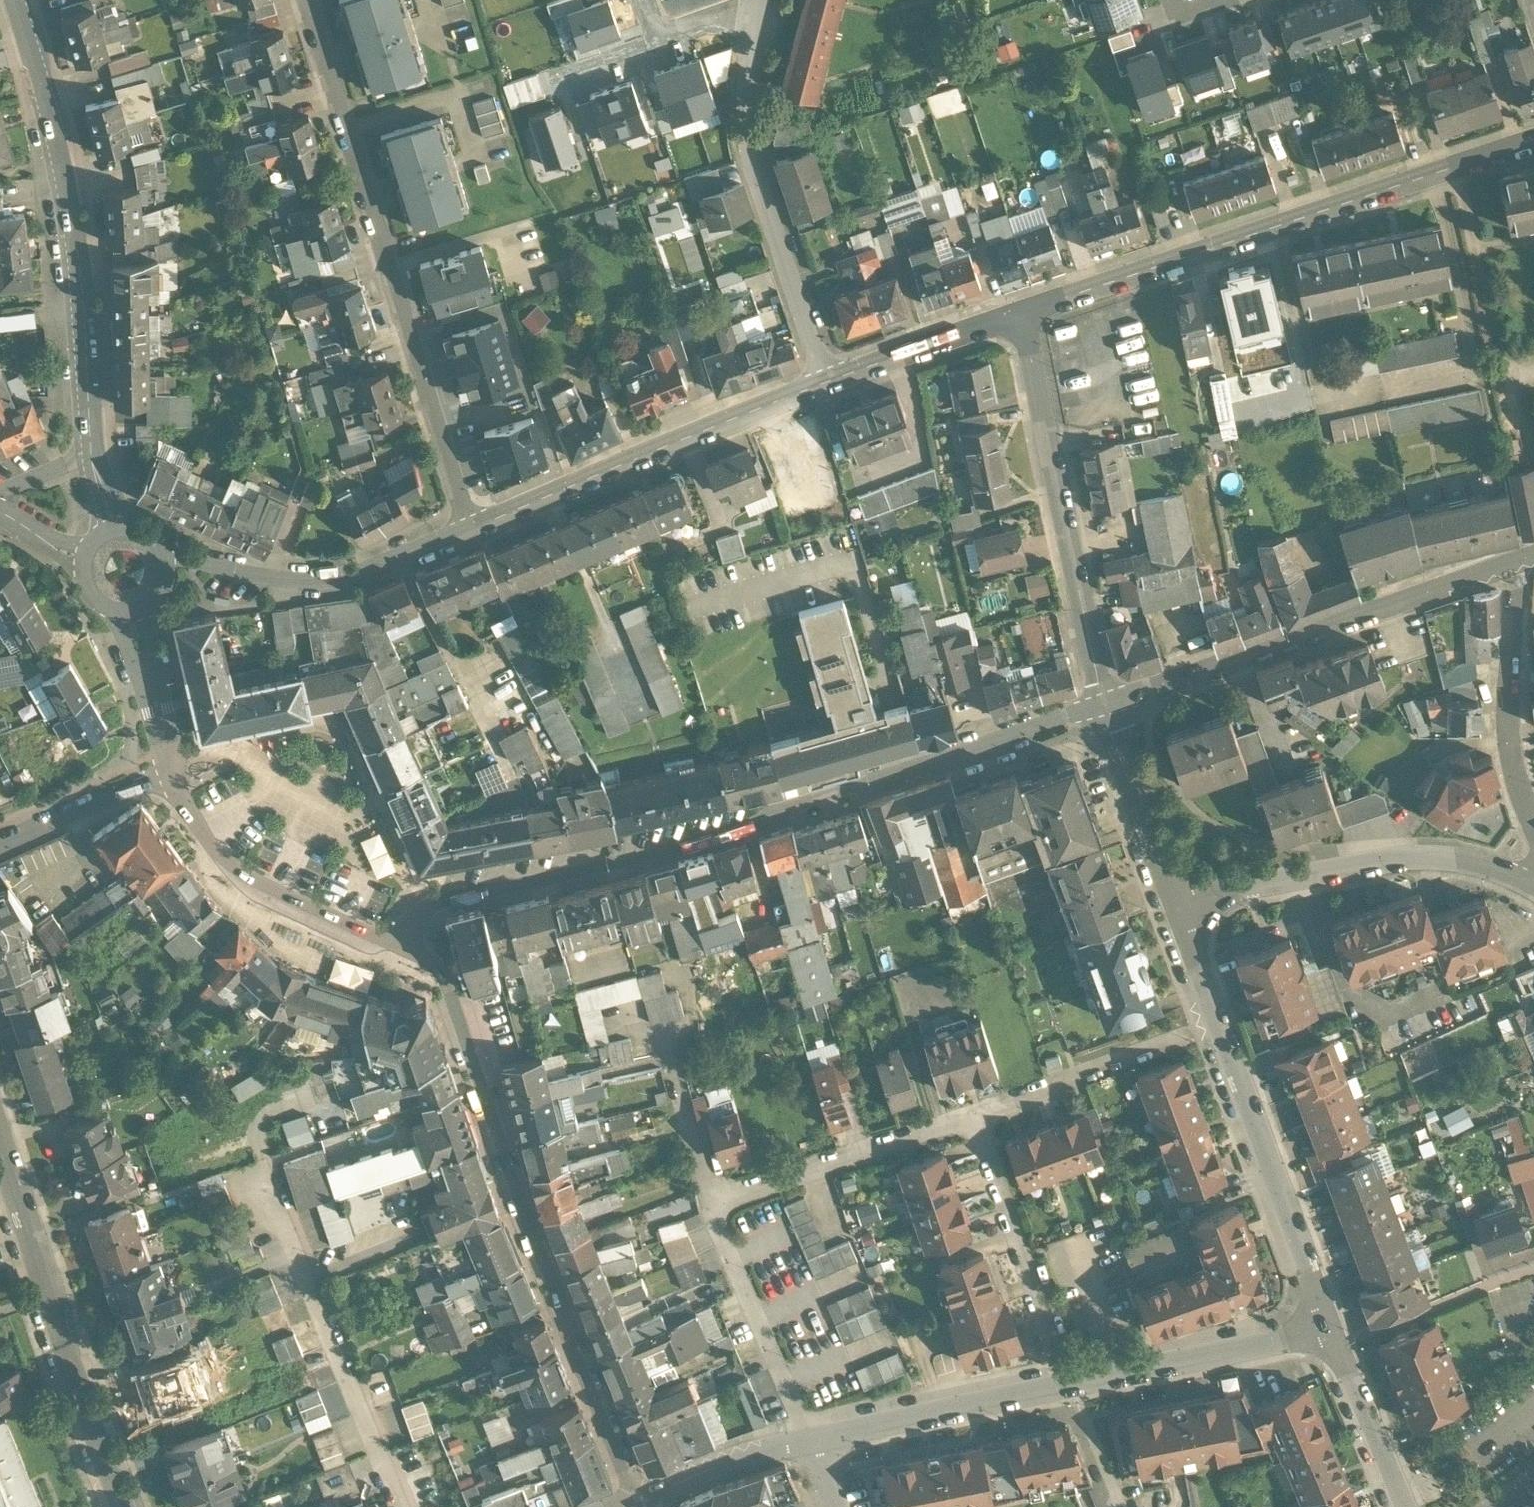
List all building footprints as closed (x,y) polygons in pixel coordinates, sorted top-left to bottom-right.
[(207,10),(216,7),(214,0),(204,0),(207,10)] [(350,37),(357,35),(361,50),(355,52),(366,89),(426,71),(405,0),(339,0),(350,37)] [(583,7),(581,0),(560,0),(546,5),(551,18),(567,13),(583,7)] [(567,13),(579,46),(619,33),(608,0),(604,0),(583,7),(567,13)] [(781,92),(815,101),(840,0),(805,0),(781,92)] [(1097,27),(1141,11),(1136,0),(1087,0),(1097,27)] [(1371,0),(1324,0),(1322,1),(1335,37),(1379,22),(1377,17),(1371,0)] [(1377,17),(1389,12),(1385,0),(1371,0),(1377,17)] [(1335,37),(1322,1),(1278,16),(1290,52),(1335,37)] [(958,2),(945,5),(952,30),(965,27),(958,2)] [(92,10),(61,20),(68,42),(99,33),(92,10)] [(115,19),(102,23),(104,31),(118,27),(115,19)] [(1254,19),(1228,28),(1231,36),(1242,70),(1268,61),(1264,49),(1256,27),(1254,19)] [(1256,27),(1264,49),(1275,46),(1268,23),(1256,27)] [(1129,29),(1107,37),(1111,51),(1134,44),(1129,29)] [(1485,30),(1471,34),(1480,60),(1493,56),(1485,30)] [(99,33),(68,42),(75,65),(106,55),(99,33)] [(282,33),(249,42),(253,54),(256,65),(289,56),(282,33)] [(1231,74),(1242,70),(1231,36),(1220,40),(1224,53),(1231,74)] [(1191,94),(1220,84),(1211,57),(1205,38),(1175,48),(1191,94)] [(1532,47),(1517,52),(1515,46),(1504,49),(1523,108),(1533,104),(1533,51),(1532,47)] [(730,48),(704,57),(713,83),(726,78),(730,48)] [(1153,53),(1128,62),(1146,115),(1171,107),(1165,87),(1153,53)] [(1231,74),(1224,53),(1211,57),(1220,84),(1223,91),(1235,87),(1231,74)] [(253,54),(233,60),(237,71),(256,65),(253,54)] [(289,56),(256,65),(259,76),(263,88),(296,79),(289,56)] [(1425,85),(1417,58),(1404,62),(1412,89),(1425,85)] [(699,59),(676,66),(693,115),(715,107),(699,59)] [(256,65),(237,71),(240,82),(259,76),(256,65)] [(693,115),(676,66),(653,74),(665,108),(670,122),(693,115)] [(941,66),(929,70),(933,82),(945,78),(941,66)] [(1486,72),(1472,76),(1473,78),(1455,83),(1468,124),(1499,114),(1492,89),(1490,83),(1486,72)] [(536,74),(502,85),(510,108),(544,96),(536,74)] [(1165,87),(1171,107),(1182,103),(1176,83),(1165,87)] [(1455,83),(1440,88),(1439,87),(1425,91),(1438,133),(1468,124),(1455,83)] [(629,87),(592,99),(593,102),(604,134),(607,144),(644,132),(629,87)] [(136,89),(115,95),(123,122),(143,115),(136,89)] [(276,108),(274,94),(251,96),(253,110),(276,108)] [(1245,110),(1252,131),(1301,115),(1294,94),(1245,110)] [(115,95),(83,103),(90,130),(123,122),(115,95)] [(493,97),(472,103),(482,137),(503,131),(493,97)] [(588,139),(604,134),(593,102),(577,107),(588,139)] [(559,106),(528,117),(546,166),(576,156),(559,106)] [(672,129),(670,122),(665,108),(654,112),(661,133),(672,129)] [(808,121),(780,114),(776,129),(778,129),(774,142),(776,148),(795,141),(812,135),(808,121)] [(143,115),(123,122),(90,130),(98,158),(109,155),(111,162),(124,158),(122,152),(152,143),(144,115),(143,115)] [(1392,115),(1310,141),(1323,174),(1403,148),(1392,115)] [(276,125),(275,126),(282,149),(314,139),(307,116),(276,125)] [(468,207),(440,117),(380,136),(392,174),(399,172),(403,186),(396,188),(408,226),(468,207)] [(274,118),(258,122),(264,142),(246,147),(250,159),(282,149),(275,126),(276,125),(274,118)] [(0,133),(0,160),(11,157),(4,132),(0,133)] [(314,139),(282,149),(285,160),(289,172),(321,163),(314,139)] [(795,141),(776,148),(780,160),(788,186),(808,180),(800,154),(795,141)] [(157,146),(131,155),(134,166),(160,158),(157,146)] [(282,149),(250,159),(253,171),(268,167),(267,166),(285,160),(282,149)] [(809,151),(800,154),(808,180),(817,177),(809,151)] [(1262,157),(1183,182),(1194,216),(1273,190),(1262,157)] [(788,186),(780,160),(777,161),(785,187),(788,186)] [(485,164),(473,167),(478,183),(489,179),(485,164)] [(716,168),(683,178),(691,201),(701,197),(723,190),(716,168)] [(1499,178),(1509,228),(1533,222),(1533,171),(1499,178)] [(788,186),(785,187),(794,215),(814,208),(816,212),(828,209),(817,177),(808,180),(788,186)] [(723,190),(701,197),(711,224),(749,212),(740,184),(723,190)] [(1067,209),(1060,187),(1048,191),(1055,213),(1067,209)] [(139,189),(106,190),(107,217),(138,215),(140,215),(139,189)] [(916,190),(879,201),(888,226),(924,214),(916,190)] [(1048,191),(1037,194),(1044,217),(1055,213),(1048,191)] [(333,198),(300,208),(304,221),(308,234),(341,224),(333,198)] [(1132,198),(1105,208),(1116,241),(1143,231),(1132,198)] [(1014,236),(1002,203),(993,206),(1004,239),(988,245),(1000,280),(1026,271),(1014,236)] [(1105,208),(1077,217),(1088,250),(1116,241),(1105,208)] [(976,212),(965,215),(972,237),(983,234),(976,212)] [(11,214),(2,215),(1,218),(0,218),(0,240),(25,238),(23,215),(13,216),(11,214)] [(138,215),(107,217),(108,244),(146,242),(145,231),(141,231),(140,215),(138,215)] [(304,221),(284,227),(288,240),(308,234),(304,221)] [(951,257),(939,221),(928,225),(935,244),(940,261),(951,257)] [(341,224),(308,234),(310,243),(314,255),(347,245),(341,224)] [(1047,225),(1014,236),(1026,271),(1059,260),(1047,225)] [(1438,225),(1350,243),(1361,292),(1406,282),(1407,287),(1433,281),(1432,277),(1448,273),(1438,225)] [(308,234),(288,240),(291,249),(310,243),(308,234)] [(0,240),(0,265),(28,262),(25,238),(0,240)] [(1350,243),(1291,256),(1303,305),(1361,293),(1361,292),(1350,243)] [(935,244),(909,253),(926,304),(952,295),(940,261),(935,244)] [(441,258),(420,264),(428,291),(431,290),(437,310),(438,309),(456,304),(491,293),(485,274),(488,273),(480,246),(458,252),(459,255),(441,260),(441,258)] [(979,286),(967,252),(951,257),(940,261),(952,295),(979,286)] [(857,255),(837,262),(841,275),(851,272),(861,268),(857,255)] [(140,264),(112,265),(113,316),(146,315),(145,302),(158,302),(157,259),(140,264)] [(0,265),(0,287),(10,286),(12,289),(18,289),(20,285),(30,284),(28,262),(0,265)] [(1223,305),(1229,333),(1281,321),(1268,266),(1254,269),(1253,265),(1228,271),(1229,275),(1218,278),(1224,305),(1223,305)] [(353,266),(319,276),(322,287),(326,286),(326,288),(357,279),(353,266)] [(856,289),(836,296),(847,330),(878,319),(867,285),(861,268),(851,272),(856,289)] [(894,276),(867,285),(878,319),(905,310),(894,276)] [(326,288),(326,286),(322,287),(289,297),(299,328),(334,318),(365,308),(358,285),(328,294),(326,288)] [(751,289),(723,298),(731,323),(741,320),(759,314),(751,289)] [(1196,290),(1173,295),(1184,350),(1207,345),(1196,290)] [(538,330),(554,316),(541,301),(525,315),(538,330)] [(456,304),(438,309),(441,321),(459,315),(456,304)] [(363,335),(374,331),(367,308),(315,324),(325,355),(345,349),(343,341),(353,338),(354,344),(364,340),(363,335)] [(0,316),(0,331),(37,327),(35,312),(0,316)] [(759,314),(741,320),(747,339),(766,333),(759,314)] [(146,315),(113,316),(113,342),(146,342),(146,327),(146,315)] [(158,315),(146,315),(146,327),(158,327),(158,315)] [(503,383),(516,379),(497,318),(452,332),(457,348),(453,350),(462,380),(466,379),(471,396),(504,386),(503,383)] [(766,333),(747,339),(741,320),(731,323),(738,342),(750,379),(798,363),(792,345),(776,351),(769,332),(766,333)] [(731,323),(722,326),(726,339),(730,345),(738,342),(731,323)] [(676,327),(662,331),(665,342),(666,342),(674,362),(686,357),(676,327)] [(1451,328),(1372,346),(1377,370),(1457,351),(1451,328)] [(146,342),(113,342),(114,367),(146,366),(146,353),(146,342)] [(158,353),(158,342),(146,342),(146,353),(158,353)] [(674,362),(666,342),(665,342),(649,349),(655,363),(644,367),(658,401),(685,389),(674,362)] [(730,345),(704,354),(702,348),(695,351),(704,377),(710,375),(716,392),(750,379),(738,342),(730,345)] [(1372,346),(1314,361),(1319,384),(1377,370),(1372,346)] [(345,349),(325,355),(328,366),(348,360),(345,349)] [(991,382),(987,362),(952,370),(956,385),(953,385),(957,406),(989,399),(985,383),(991,382)] [(341,363),(309,372),(312,385),(332,379),(343,376),(344,375),(341,363)] [(146,366),(114,367),(114,405),(146,405),(147,379),(146,366)] [(658,401),(644,367),(624,376),(638,409),(649,404),(656,408),(658,401)] [(386,370),(345,382),(343,376),(332,379),(336,393),(316,399),(321,414),(340,408),(393,392),(386,370)] [(611,379),(608,370),(596,374),(603,393),(615,389),(611,379)] [(1232,414),(1223,371),(1208,374),(1217,418),(1232,414)] [(0,374),(0,395),(7,411),(14,408),(0,374)] [(618,377),(611,379),(615,389),(621,387),(618,377)] [(189,394),(154,393),(155,379),(147,379),(146,405),(147,425),(157,425),(189,425),(189,394)] [(336,393),(332,379),(312,385),(316,399),(336,393)] [(584,407),(572,382),(562,387),(576,416),(584,412),(582,408),(584,407)] [(1477,387),(1385,406),(1385,407),(1389,429),(1390,430),(1482,411),(1477,387)] [(393,392),(340,408),(344,419),(364,412),(368,425),(400,415),(393,392)] [(896,392),(836,414),(852,459),(908,438),(901,417),(904,416),(896,392)] [(0,395),(0,454),(21,445),(20,441),(19,441),(7,411),(0,395)] [(14,408),(7,411),(19,441),(20,441),(43,431),(31,401),(14,408)] [(619,433),(605,402),(584,412),(576,416),(590,447),(619,433)] [(1385,407),(1330,418),(1335,440),(1389,429),(1385,407)] [(985,411),(957,417),(960,433),(988,427),(985,411)] [(226,428),(234,433),(242,418),(233,413),(226,428)] [(1232,414),(1217,418),(1220,436),(1236,433),(1232,414)] [(545,460),(532,416),(484,431),(498,477),(519,471),(518,467),(545,460)] [(590,447),(576,416),(556,425),(571,456),(590,447)] [(147,425),(135,425),(135,437),(157,437),(157,425),(147,425)] [(988,427),(960,433),(967,467),(998,460),(994,445),(997,444),(994,426),(988,427)] [(1167,432),(1141,438),(1145,454),(1171,449),(1167,432)] [(369,433),(337,444),(341,456),(370,447),(373,445),(369,433)] [(157,437),(135,437),(135,449),(157,449),(157,437)] [(1113,442),(1101,444),(1100,438),(1091,440),(1092,446),(1081,448),(1094,511),(1105,509),(1106,515),(1115,513),(1114,507),(1126,504),(1115,453),(1121,452),(1119,441),(1113,443),(1113,442)] [(236,467),(243,453),(230,446),(223,460),(236,467)] [(370,447),(353,452),(357,465),(374,460),(370,447)] [(747,447),(707,464),(717,486),(728,481),(735,498),(748,493),(763,487),(763,486),(747,447)] [(341,456),(340,456),(344,469),(357,465),(353,452),(341,456)] [(383,468),(388,479),(392,485),(398,496),(421,485),(411,452),(383,468)] [(156,455),(137,499),(173,514),(186,484),(175,479),(181,465),(156,455)] [(998,460),(967,467),(975,502),(1008,495),(1004,477),(1001,478),(998,460)] [(930,466),(854,494),(863,517),(938,489),(930,466)] [(1530,467),(1508,472),(1522,538),(1533,534),(1533,485),(1530,467)] [(668,477),(668,480),(643,491),(658,526),(658,529),(673,523),(670,518),(688,510),(683,495),(684,495),(680,484),(681,482),(682,479),(682,476),(681,474),(679,472),(676,471),(674,471),(671,472),(669,474),(668,477)] [(213,484),(202,479),(198,489),(209,494),(213,484)] [(388,479),(378,484),(382,491),(392,485),(388,479)] [(763,487),(748,493),(753,508),(776,499),(770,482),(763,486),(763,487)] [(256,489),(241,483),(237,494),(233,504),(219,535),(244,546),(244,545),(264,553),(284,504),(275,499),(278,492),(258,484),(256,489)] [(198,489),(186,484),(173,514),(196,525),(209,494),(198,489)] [(382,491),(368,498),(385,528),(408,515),(398,496),(392,485),(382,491)] [(237,494),(226,489),(222,499),(233,504),(237,494)] [(642,489),(605,504),(621,541),(658,526),(643,491),(642,489)] [(1469,501),(1477,537),(1497,533),(1498,537),(1516,533),(1506,489),(1504,489),(1505,493),(1487,497),(1486,494),(1468,498),(1469,501)] [(1138,503),(1149,552),(1171,547),(1191,543),(1180,493),(1138,503)] [(222,499),(209,494),(196,525),(219,535),(233,504),(222,499)] [(347,510),(345,511),(361,541),(385,528),(368,498),(355,505),(347,510)] [(352,499),(343,503),(347,510),(355,505),(352,499)] [(1477,537),(1469,501),(1449,506),(1448,502),(1428,507),(1429,511),(1409,515),(1418,557),(1436,552),(1435,547),(1455,543),(1456,549),(1479,544),(1477,537)] [(605,504),(568,520),(584,557),(621,541),(605,504)] [(1407,506),(1338,528),(1353,578),(1368,573),(1418,557),(1409,515),(1407,506)] [(975,509),(950,514),(953,530),(978,522),(975,509)] [(584,557),(568,520),(559,524),(575,561),(584,557)] [(1338,528),(1336,521),(1318,527),(1336,583),(1306,593),(1315,614),(1359,596),(1353,578),(1338,528)] [(559,524),(522,539),(538,576),(575,561),(559,524)] [(1015,526),(974,536),(982,567),(1023,557),(1015,526)] [(728,558),(751,551),(744,527),(721,534),(728,558)] [(1284,536),(1256,541),(1259,554),(1267,584),(1272,582),(1298,572),(1284,536)] [(522,539),(486,555),(499,585),(502,592),(538,576),(522,539)] [(1191,543),(1171,547),(1179,578),(1189,618),(1205,613),(1203,607),(1199,591),(1195,572),(1195,571),(1191,543)] [(483,547),(449,561),(464,594),(478,588),(480,593),(499,585),(486,555),(483,547)] [(1149,552),(1132,555),(1134,569),(1138,587),(1179,578),(1171,547),(1149,552)] [(1132,555),(1113,559),(1116,572),(1117,572),(1134,569),(1132,555)] [(449,561),(416,574),(432,608),(445,602),(447,607),(465,599),(464,594),(449,561)] [(1050,569),(1032,571),(1034,593),(1052,592),(1050,569)] [(1134,569),(1117,572),(1124,605),(1126,605),(1141,602),(1138,587),(1134,569)] [(0,577),(0,609),(4,616),(31,601),(13,570),(0,577)] [(1209,573),(1202,575),(1201,570),(1195,572),(1199,591),(1203,607),(1213,604),(1209,589),(1213,589),(1209,573)] [(1306,593),(1298,572),(1272,582),(1288,624),(1315,614),(1306,593)] [(402,576),(369,591),(383,622),(416,607),(402,576)] [(1261,576),(1238,584),(1248,612),(1234,617),(1243,642),(1280,627),(1261,576)] [(1179,578),(1138,587),(1141,602),(1143,611),(1143,612),(1158,649),(1161,664),(1213,645),(1206,616),(1205,613),(1189,618),(1179,578)] [(1496,590),(1474,594),(1475,605),(1467,605),(1468,619),(1465,619),(1467,647),(1489,644),(1488,632),(1498,631),(1496,590)] [(383,622),(369,591),(356,597),(304,605),(308,628),(361,619),(370,656),(375,666),(399,656),(395,647),(385,626),(383,622)] [(832,723),(769,741),(780,783),(917,744),(907,710),(905,703),(874,712),(841,597),(798,611),(826,707),(828,706),(832,723)] [(31,601),(4,616),(22,647),(49,631),(31,601)] [(1032,602),(1019,605),(1022,615),(1034,612),(1032,602)] [(1141,602),(1126,605),(1126,610),(1133,609),(1134,613),(1142,611),(1143,611),(1141,602)] [(640,604),(620,612),(625,624),(645,616),(640,604)] [(929,609),(920,612),(928,641),(933,639),(937,638),(929,609)] [(1231,609),(1206,616),(1213,645),(1216,652),(1243,642),(1234,617),(1231,609)] [(491,621),(541,715),(561,705),(510,611),(491,621)] [(1144,632),(1133,635),(1132,631),(1128,632),(1130,636),(1111,643),(1119,671),(1121,673),(1123,674),(1126,675),(1161,664),(1158,649),(1143,612),(1142,611),(1134,613),(1140,628),(1142,627),(1144,632)] [(214,615),(174,624),(186,674),(226,665),(214,615)] [(645,616),(625,624),(634,646),(654,637),(645,616)] [(406,628),(401,619),(385,626),(395,647),(405,643),(402,636),(404,635),(402,629),(406,628)] [(1125,621),(1108,627),(1111,643),(1130,636),(1128,632),(1125,621)] [(591,638),(586,626),(566,634),(571,646),(591,638)] [(937,638),(933,639),(937,654),(935,655),(938,664),(937,665),(943,682),(940,683),(943,690),(966,683),(957,652),(973,647),(968,628),(937,638)] [(654,637),(634,646),(662,712),(682,703),(654,637)] [(591,638),(571,646),(580,667),(600,659),(591,638)] [(993,644),(976,648),(982,676),(998,672),(995,661),(997,661),(993,644)] [(1368,644),(1323,661),(1322,658),(1294,669),(1303,691),(1325,707),(1330,710),(1336,708),(1335,706),(1378,690),(1372,674),(1378,671),(1368,644)] [(1489,644),(1467,647),(1467,661),(1489,660),(1489,651),(1489,644)] [(0,655),(0,685),(30,680),(24,650),(0,655)] [(1063,651),(1057,652),(1058,658),(1054,658),(1056,670),(1068,667),(1065,656),(1063,651)] [(316,669),(301,672),(309,709),(350,702),(385,686),(375,666),(370,656),(316,669)] [(628,725),(600,659),(580,667),(608,734),(628,725)] [(314,660),(298,663),(301,672),(316,669),(314,660)] [(905,660),(893,664),(897,676),(909,673),(905,660)] [(1291,660),(1256,673),(1268,705),(1294,695),(1303,691),(1294,669),(1291,660)] [(68,665),(42,681),(59,711),(86,695),(68,665)] [(229,677),(226,665),(186,674),(201,736),(310,712),(309,709),(301,672),(274,678),(271,667),(229,677)] [(943,682),(937,665),(922,669),(932,703),(924,705),(923,701),(917,703),(918,707),(907,710),(917,744),(955,733),(943,690),(940,683),(943,682)] [(1056,670),(1034,676),(1035,679),(1041,702),(1075,691),(1068,667),(1056,670)] [(1005,676),(982,683),(993,717),(1016,710),(1009,687),(1005,676)] [(1035,679),(1009,687),(1016,710),(1041,702),(1035,679)] [(350,702),(345,704),(365,748),(404,730),(396,710),(386,686),(350,702)] [(441,691),(396,710),(404,730),(422,723),(449,711),(441,691)] [(1325,707),(1303,691),(1294,695),(1298,704),(1296,707),(1314,721),(1325,707)] [(1447,699),(1435,701),(1434,694),(1425,696),(1428,713),(1447,709),(1447,699)] [(86,695),(59,711),(77,741),(104,725),(86,695)] [(1480,699),(1447,699),(1447,709),(1447,725),(1480,725),(1480,699)] [(584,748),(561,705),(541,715),(563,756),(584,748)] [(1227,715),(1165,737),(1181,782),(1243,760),(1235,737),(1227,715)] [(404,730),(365,748),(382,788),(422,771),(440,763),(422,723),(404,730)] [(526,723),(499,738),(510,760),(536,746),(526,723)] [(1345,755),(1365,733),(1355,724),(1335,745),(1345,755)] [(1277,786),(1257,729),(1235,737),(1243,760),(1245,765),(1255,794),(1259,793),(1259,792),(1277,786)] [(769,741),(748,746),(750,754),(717,762),(726,802),(781,789),(780,783),(769,741)] [(1469,750),(1449,756),(1453,769),(1445,774),(1435,767),(1422,785),(1431,791),(1421,807),(1441,821),(1446,814),(1455,821),(1462,809),(1479,795),(1480,795),(1493,791),(1490,780),(1497,778),(1490,755),(1472,761),(1469,750)] [(716,761),(606,788),(606,789),(614,829),(726,802),(717,762),(716,761)] [(554,791),(543,765),(530,770),(545,806),(525,810),(532,849),(568,842),(559,802),(554,791)] [(1013,774),(954,794),(980,875),(982,881),(1051,856),(1099,839),(1072,766),(1018,785),(1013,774)] [(422,771),(382,788),(400,828),(439,811),(422,771)] [(1277,786),(1259,792),(1259,793),(1275,838),(1337,816),(1338,816),(1334,805),(1322,771),(1277,786)] [(1392,780),(1379,773),(1373,784),(1386,791),(1392,780)] [(580,777),(567,779),(568,788),(554,791),(559,802),(568,842),(615,833),(614,829),(606,789),(606,788),(602,782),(583,785),(582,782),(580,777)] [(949,777),(906,792),(913,810),(923,808),(933,840),(934,843),(951,838),(952,837),(943,807),(957,802),(954,794),(949,777)] [(1373,791),(1334,805),(1338,816),(1337,816),(1341,828),(1388,811),(1382,796),(1373,791)] [(906,792),(892,797),(892,796),(867,805),(880,841),(893,837),(901,860),(895,862),(907,898),(940,887),(934,868),(926,843),(933,840),(923,808),(913,810),(906,792)] [(182,863),(140,804),(93,838),(120,876),(126,871),(129,876),(107,893),(106,893),(117,909),(127,901),(136,895),(153,884),(182,863)] [(525,810),(491,816),(499,855),(532,849),(525,810)] [(446,825),(439,811),(400,828),(410,850),(419,871),(499,855),(491,816),(446,825)] [(858,815),(837,821),(850,866),(847,867),(852,882),(858,880),(866,878),(858,854),(852,852),(857,850),(856,845),(866,842),(858,815)] [(837,821),(817,828),(826,857),(835,854),(840,869),(847,867),(850,866),(837,821)] [(817,828),(794,835),(800,866),(808,864),(817,897),(836,891),(826,857),(817,828)] [(792,830),(758,840),(766,870),(776,867),(781,886),(803,880),(800,866),(794,835),(792,830)] [(951,838),(934,843),(933,840),(926,843),(934,868),(958,860),(951,838)] [(1099,839),(1051,856),(1060,881),(1055,883),(1063,906),(1065,912),(1071,910),(1080,935),(1126,918),(1128,917),(1099,839)] [(1,861),(7,880),(69,859),(63,841),(1,861)] [(745,845),(713,855),(722,881),(727,894),(734,891),(734,890),(754,883),(745,845)] [(713,855),(679,864),(679,866),(690,904),(707,899),(702,886),(722,881),(713,855)] [(1051,856),(982,881),(991,907),(997,928),(1017,922),(1024,942),(1052,931),(1045,912),(1063,906),(1055,883),(1060,881),(1051,856)] [(958,860),(934,868),(940,887),(950,919),(991,907),(982,881),(980,875),(966,880),(958,860)] [(182,863),(153,884),(177,916),(180,914),(204,892),(182,863)] [(877,863),(867,866),(869,874),(880,871),(877,863)] [(679,866),(645,876),(657,918),(669,914),(672,928),(696,922),(690,904),(679,866)] [(840,869),(837,870),(841,885),(852,882),(847,867),(840,869)] [(645,876),(611,885),(623,928),(626,940),(651,933),(649,927),(658,925),(657,918),(645,876)] [(722,881),(702,886),(707,899),(711,908),(729,901),(727,894),(722,881)] [(611,885),(548,903),(556,933),(560,945),(623,928),(611,885)] [(61,931),(51,916),(34,928),(53,955),(117,909),(106,893),(107,893),(104,889),(60,920),(66,928),(61,931)] [(0,894),(0,992),(5,1008),(10,1007),(51,993),(41,963),(31,966),(18,929),(31,924),(8,890),(0,894)] [(204,892),(180,914),(188,923),(164,944),(175,955),(185,965),(204,945),(195,936),(198,933),(197,932),(220,910),(204,892)] [(1484,899),(1428,919),(1418,893),(1387,904),(1406,957),(1436,946),(1446,972),(1503,951),(1484,899)] [(147,910),(136,895),(127,901),(138,917),(147,910)] [(547,898),(505,909),(517,955),(529,952),(526,940),(556,933),(548,903),(547,898)] [(1387,904),(1331,925),(1350,977),(1406,957),(1387,904)] [(478,907),(444,916),(465,987),(471,991),(500,983),(493,960),(496,959),(491,941),(492,941),(484,914),(483,910),(478,907)] [(517,955),(505,909),(484,914),(492,941),(491,941),(494,949),(502,947),(508,970),(520,967),(517,955)] [(698,927),(706,954),(743,943),(736,920),(735,916),(698,927)] [(777,924),(753,931),(751,924),(748,916),(736,920),(741,929),(752,960),(786,949),(777,924)] [(1080,935),(1075,937),(1078,946),(1081,945),(1085,956),(1083,957),(1088,971),(1088,970),(1092,982),(1097,996),(1099,995),(1104,1006),(1101,1007),(1106,1021),(1116,1017),(1122,1015),(1122,1017),(1142,1010),(1142,1008),(1157,1002),(1148,978),(1149,978),(1144,964),(1143,965),(1139,955),(1140,954),(1135,940),(1134,941),(1126,918),(1080,935)] [(696,922),(672,928),(681,961),(706,954),(698,927),(696,922)] [(238,926),(215,952),(226,962),(211,980),(216,985),(220,982),(256,942),(238,926)] [(1289,941),(1236,960),(1255,1012),(1259,1010),(1265,1026),(1276,1022),(1276,1023),(1278,1023),(1290,1019),(1291,1018),(1290,1017),(1312,1009),(1314,1008),(1302,977),(1306,975),(1302,964),(1298,965),(1289,941)] [(276,961),(256,942),(220,982),(216,985),(223,991),(239,973),(260,992),(276,961)] [(535,956),(529,952),(517,955),(520,967),(524,982),(530,1004),(547,999),(535,956)] [(1077,956),(1034,972),(1063,1051),(1084,1043),(1088,1055),(1121,1043),(1117,1032),(1121,1031),(1116,1017),(1106,1021),(1101,1007),(1104,1006),(1099,995),(1097,996),(1092,982),(1088,970),(1088,971),(1083,957),(1082,957),(1078,958),(1077,956)] [(1329,967),(1317,971),(1313,960),(1302,964),(1306,975),(1302,977),(1314,1008),(1312,1009),(1318,1027),(1348,1017),(1329,967)] [(260,992),(256,999),(272,1007),(286,1014),(305,975),(276,961),(260,992)] [(564,961),(546,966),(554,992),(571,987),(564,961)] [(508,970),(504,971),(508,986),(524,982),(520,967),(508,970)] [(1515,976),(1523,995),(1533,990),(1533,968),(1515,976)] [(666,992),(660,970),(637,977),(650,1023),(683,1016),(676,990),(666,992)] [(213,988),(197,974),(188,985),(202,997),(213,988)] [(305,975),(286,1014),(298,1019),(314,980),(305,975)] [(636,977),(573,994),(579,1014),(641,996),(636,977)] [(366,995),(314,980),(298,1019),(298,1020),(317,1026),(323,1027),(321,1031),(336,1036),(338,1028),(350,1032),(354,1056),(368,1054),(360,1014),(366,996),(366,995)] [(213,988),(202,997),(217,1011),(226,1000),(213,988)] [(21,1027),(25,1040),(48,1032),(69,1025),(57,991),(51,993),(10,1007),(18,1029),(21,1027)] [(399,1005),(366,996),(360,1014),(368,1054),(369,1055),(331,1059),(332,1070),(322,1073),(324,1078),(333,1075),(334,1081),(339,1097),(350,1093),(350,1092),(381,1082),(446,1060),(445,1056),(447,1051),(444,1042),(439,1040),(425,999),(404,1007),(399,1006),(399,1005)] [(1517,998),(1498,1007),(1503,1018),(1509,1015),(1517,1033),(1533,1026),(1533,1013),(1525,1017),(1517,998)] [(256,999),(244,1009),(253,1021),(272,1007),(256,999)] [(600,1010),(580,1015),(589,1047),(608,1042),(600,1010)] [(317,1026),(298,1020),(278,1047),(286,1053),(312,1050),(317,1026)] [(980,1022),(923,1040),(940,1092),(997,1074),(980,1022)] [(70,1097),(48,1032),(25,1040),(18,1042),(40,1108),(70,1097)] [(1413,1078),(1442,1068),(1432,1038),(1402,1049),(1413,1078)] [(629,1039),(607,1044),(611,1065),(634,1060),(629,1039)] [(1329,1040),(1277,1060),(1281,1071),(1289,1069),(1299,1095),(1343,1078),(1329,1040)] [(275,1055),(261,1046),(259,1052),(245,1065),(248,1070),(262,1062),(264,1068),(278,1066),(275,1055)] [(897,1048),(889,1050),(890,1057),(876,1062),(890,1108),(915,1101),(908,1076),(901,1054),(897,1048)] [(912,1050),(901,1054),(908,1076),(919,1072),(912,1050)] [(561,1053),(501,1065),(510,1101),(549,1093),(584,1085),(581,1072),(567,1075),(561,1053)] [(840,1054),(827,1058),(829,1065),(830,1064),(839,1091),(850,1088),(840,1054)] [(1058,1057),(1045,1061),(1048,1070),(1061,1066),(1058,1057)] [(446,1060),(381,1082),(386,1095),(387,1095),(415,1085),(421,1102),(456,1090),(446,1060)] [(1181,1063),(1137,1079),(1145,1099),(1188,1083),(1181,1063)] [(829,1065),(811,1070),(829,1127),(848,1121),(839,1091),(830,1064),(829,1065)] [(598,1067),(581,1072),(584,1085),(602,1081),(598,1067)] [(1343,1078),(1299,1095),(1306,1114),(1350,1097),(1343,1078)] [(584,1085),(549,1093),(551,1100),(556,1099),(560,1103),(603,1094),(601,1084),(609,1082),(608,1079),(602,1081),(584,1085)] [(381,1082),(350,1092),(350,1093),(357,1113),(377,1107),(375,1103),(389,1099),(387,1095),(386,1095),(381,1082)] [(1188,1083),(1145,1099),(1152,1118),(1195,1102),(1188,1083)] [(421,1102),(420,1103),(425,1118),(412,1122),(419,1144),(425,1161),(438,1157),(475,1144),(456,1090),(421,1102)] [(551,1100),(549,1093),(510,1101),(520,1137),(558,1128),(576,1124),(573,1113),(555,1117),(551,1100)] [(110,1108),(106,1097),(85,1104),(89,1115),(110,1108)] [(1350,1097),(1306,1114),(1313,1132),(1357,1115),(1350,1097)] [(732,1098),(706,1106),(710,1118),(708,1119),(722,1161),(750,1152),(732,1098)] [(1195,1102),(1152,1118),(1159,1137),(1202,1121),(1195,1102)] [(1094,1107),(1082,1112),(1083,1116),(1084,1116),(1091,1134),(1092,1134),(1103,1130),(1094,1107)] [(638,1111),(613,1112),(614,1125),(639,1124),(638,1111)] [(1461,1111),(1448,1118),(1455,1131),(1468,1125),(1461,1111)] [(1529,1123),(1526,1112),(1517,1115),(1521,1126),(1529,1123)] [(101,1115),(67,1127),(75,1148),(73,1152),(75,1159),(79,1160),(80,1164),(121,1150),(114,1128),(107,1130),(101,1115)] [(1357,1115),(1313,1132),(1320,1151),(1320,1152),(1341,1144),(1364,1135),(1357,1115)] [(1091,1134),(1084,1116),(1083,1116),(1064,1123),(1080,1166),(1101,1159),(1092,1134),(1091,1134)] [(576,1124),(558,1128),(563,1147),(601,1138),(596,1119),(576,1124)] [(1202,1121),(1159,1137),(1166,1155),(1209,1140),(1202,1121)] [(1064,1123),(1046,1130),(1062,1173),(1080,1166),(1064,1123)] [(558,1128),(520,1137),(529,1173),(567,1163),(563,1147),(558,1128)] [(1046,1130),(1027,1137),(1043,1180),(1062,1173),(1046,1130)] [(1027,1137),(1007,1144),(1023,1187),(1043,1180),(1027,1137)] [(1209,1140),(1166,1155),(1173,1174),(1216,1158),(1209,1140)] [(328,1170),(322,1150),(282,1164),(297,1205),(316,1199),(338,1191),(375,1178),(425,1161),(419,1144),(406,1149),(406,1147),(392,1152),(391,1148),(328,1170)] [(475,1144),(438,1157),(442,1171),(446,1182),(433,1187),(439,1201),(488,1181),(475,1144)] [(1341,1144),(1320,1152),(1320,1151),(1307,1155),(1311,1167),(1345,1154),(1341,1144)] [(80,1164),(78,1164),(89,1196),(113,1187),(134,1180),(133,1179),(130,1170),(132,1164),(126,1148),(121,1150),(80,1164)] [(529,1173),(529,1174),(542,1216),(578,1204),(577,1199),(593,1194),(589,1182),(573,1187),(569,1174),(574,1172),(580,1177),(603,1171),(605,1176),(625,1171),(620,1149),(529,1173)] [(1505,1161),(1512,1182),(1533,1174),(1533,1153),(1531,1154),(1530,1154),(1505,1161)] [(1345,1154),(1311,1167),(1316,1180),(1328,1176),(1327,1174),(1349,1165),(1345,1154)] [(942,1155),(899,1170),(905,1190),(949,1176),(942,1155)] [(425,1161),(375,1178),(380,1192),(442,1171),(438,1157),(425,1161)] [(1349,1165),(1327,1174),(1328,1176),(1316,1180),(1318,1186),(1330,1182),(1334,1193),(1379,1176),(1372,1157),(1349,1165)] [(1216,1158),(1173,1174),(1180,1193),(1198,1187),(1199,1187),(1223,1178),(1216,1158)] [(949,1176),(905,1190),(912,1209),(955,1195),(949,1176)] [(1379,1176),(1334,1193),(1341,1211),(1386,1194),(1379,1176)] [(134,1180),(113,1187),(117,1200),(141,1191),(136,1178),(133,1179),(134,1180)] [(498,1211),(488,1181),(439,1201),(427,1206),(439,1235),(498,1211)] [(224,1183),(202,1192),(206,1203),(229,1194),(224,1183)] [(632,1185),(617,1190),(620,1198),(635,1192),(632,1185)] [(1198,1187),(1180,1193),(1172,1196),(1176,1208),(1203,1198),(1199,1187),(1198,1187)] [(578,1204),(542,1216),(555,1247),(588,1233),(581,1216),(621,1202),(620,1198),(617,1190),(578,1204)] [(338,1191),(316,1199),(331,1245),(353,1236),(338,1191)] [(229,1194),(206,1203),(211,1214),(233,1206),(229,1194)] [(1386,1194),(1341,1211),(1348,1230),(1393,1213),(1386,1194)] [(955,1195),(912,1209),(918,1228),(962,1214),(955,1195)] [(804,1198),(783,1207),(788,1217),(808,1208),(804,1198)] [(1471,1203),(1457,1208),(1469,1241),(1481,1236),(1475,1218),(1476,1217),(1471,1203)] [(1476,1217),(1475,1218),(1481,1236),(1486,1250),(1512,1241),(1518,1244),(1525,1241),(1528,1235),(1525,1229),(1519,1226),(1512,1205),(1476,1217)] [(1195,1214),(1119,1242),(1151,1330),(1264,1289),(1234,1206),(1197,1220),(1195,1214)] [(128,1208),(88,1222),(96,1245),(136,1231),(128,1208)] [(808,1208),(788,1217),(793,1228),(813,1219),(808,1208)] [(439,1235),(427,1241),(441,1275),(414,1286),(421,1303),(520,1264),(498,1211),(439,1235)] [(1393,1213),(1348,1230),(1355,1249),(1400,1232),(1393,1213)] [(962,1214),(918,1228),(925,1248),(969,1234),(962,1214)] [(629,1216),(611,1224),(614,1231),(632,1223),(629,1216)] [(813,1219),(793,1228),(797,1238),(817,1229),(813,1219)] [(588,1233),(555,1247),(565,1272),(598,1258),(642,1246),(639,1234),(606,1244),(600,1229),(588,1233)] [(817,1229),(797,1238),(802,1249),(822,1240),(817,1229)] [(238,1230),(215,1239),(220,1250),(227,1248),(242,1241),(238,1230)] [(136,1231),(96,1245),(108,1279),(148,1265),(136,1231)] [(1400,1232),(1355,1249),(1362,1267),(1407,1250),(1400,1232)] [(689,1233),(662,1240),(672,1266),(697,1255),(689,1233)] [(242,1241),(227,1248),(232,1259),(237,1256),(254,1250),(249,1239),(242,1241)] [(822,1240),(802,1249),(806,1259),(817,1255),(826,1250),(822,1240)] [(848,1241),(838,1245),(846,1266),(857,1261),(848,1241)] [(598,1258),(565,1272),(576,1299),(609,1285),(602,1267),(613,1269),(650,1258),(646,1245),(642,1246),(598,1258)] [(846,1266),(838,1245),(827,1250),(836,1270),(846,1266)] [(254,1250),(237,1256),(242,1267),(264,1259),(259,1248),(254,1250)] [(826,1250),(817,1255),(825,1275),(836,1270),(827,1250),(826,1250)] [(1407,1250),(1362,1267),(1370,1286),(1414,1269),(1407,1250)] [(697,1255),(672,1266),(681,1289),(706,1279),(697,1255)] [(817,1255),(806,1259),(815,1279),(825,1275),(817,1255)] [(983,1256),(939,1270),(952,1310),(955,1309),(958,1319),(950,1322),(964,1365),(981,1360),(979,1355),(1002,1347),(1003,1352),(1020,1347),(1005,1303),(1002,1304),(998,1293),(996,1294),(983,1256)] [(108,1279),(107,1280),(131,1350),(152,1343),(188,1330),(180,1308),(182,1307),(185,1303),(180,1289),(175,1287),(173,1288),(169,1277),(164,1279),(158,1262),(148,1265),(108,1279)] [(520,1264),(421,1303),(424,1308),(434,1304),(440,1319),(460,1311),(484,1301),(492,1320),(536,1302),(520,1264)] [(1370,1286),(1359,1290),(1359,1292),(1363,1291),(1367,1302),(1364,1303),(1368,1316),(1369,1315),(1392,1307),(1393,1311),(1426,1299),(1414,1269),(1370,1286)] [(268,1272),(246,1281),(260,1314),(282,1305),(268,1272)] [(635,1273),(616,1280),(619,1288),(637,1280),(635,1273)] [(609,1285),(576,1299),(588,1328),(621,1314),(615,1299),(628,1299),(646,1292),(641,1279),(637,1280),(619,1288),(611,1291),(609,1285)] [(868,1287),(857,1291),(866,1311),(877,1307),(868,1287)] [(866,1311),(857,1291),(847,1296),(856,1316),(866,1311)] [(847,1296),(836,1300),(845,1321),(856,1316),(847,1296)] [(836,1300),(826,1305),(835,1325),(845,1321),(836,1300)] [(688,1301),(660,1314),(665,1325),(693,1313),(688,1301)] [(291,1327),(282,1305),(260,1314),(269,1336),(291,1327)] [(877,1307),(866,1311),(875,1332),(885,1327),(877,1307)] [(1392,1307),(1369,1315),(1374,1327),(1396,1318),(1393,1311),(1392,1307)] [(440,1319),(436,1320),(440,1332),(428,1336),(434,1351),(471,1337),(460,1311),(440,1319)] [(866,1311),(856,1316),(864,1336),(875,1332),(866,1311)] [(665,1325),(598,1354),(616,1398),(651,1383),(647,1372),(652,1370),(653,1367),(705,1344),(707,1344),(707,1343),(694,1312),(693,1313),(665,1325)] [(621,1314),(588,1328),(598,1354),(665,1325),(660,1314),(626,1328),(621,1314)] [(864,1336),(856,1316),(845,1321),(854,1341),(864,1336)] [(845,1321),(835,1325),(843,1345),(854,1341),(845,1321)] [(544,1322),(511,1336),(517,1351),(513,1350),(488,1358),(490,1363),(493,1370),(554,1347),(544,1322)] [(1466,1400),(1435,1322),(1379,1344),(1410,1422),(1466,1400)] [(728,1333),(707,1343),(707,1344),(705,1344),(711,1357),(734,1347),(728,1333)] [(131,1350),(130,1350),(134,1361),(156,1354),(152,1343),(131,1350)] [(493,1370),(475,1376),(478,1382),(481,1391),(515,1378),(516,1376),(520,1375),(523,1380),(519,1382),(525,1398),(568,1382),(554,1347),(493,1370)] [(138,1372),(152,1412),(208,1392),(195,1353),(138,1372)] [(896,1353),(886,1357),(895,1377),(905,1373),(896,1353)] [(886,1357),(875,1362),(884,1382),(895,1377),(886,1357)] [(875,1362),(865,1366),(874,1387),(884,1382),(875,1362)] [(490,1363),(472,1370),(475,1376),(493,1370),(490,1363)] [(865,1366),(855,1371),(863,1391),(874,1387),(865,1366)] [(0,1376),(0,1403),(19,1395),(23,1388),(15,1370),(0,1376)] [(708,1371),(687,1380),(696,1402),(718,1393),(708,1371)] [(755,1377),(762,1391),(767,1388),(780,1414),(788,1410),(768,1371),(755,1377)] [(475,1376),(462,1381),(464,1387),(478,1382),(475,1376)] [(651,1383),(616,1398),(630,1431),(696,1402),(687,1380),(655,1394),(653,1390),(665,1385),(662,1378),(651,1383)] [(766,1424),(747,1380),(736,1385),(754,1429),(766,1424)] [(1306,1388),(1261,1406),(1264,1412),(1253,1416),(1266,1448),(1272,1463),(1284,1459),(1328,1440),(1306,1388)] [(296,1399),(309,1433),(330,1425),(317,1391),(296,1399)] [(1253,1416),(1242,1392),(1222,1396),(1223,1402),(1136,1421),(1131,1417),(1131,1415),(1116,1419),(1111,1425),(1117,1450),(1121,1449),(1128,1477),(1266,1448),(1253,1416)] [(435,1432),(421,1400),(401,1407),(413,1440),(435,1432)] [(696,1402),(630,1431),(646,1470),(680,1457),(680,1456),(713,1442),(696,1402)] [(577,1403),(539,1420),(554,1454),(592,1439),(577,1403)] [(487,1419),(496,1443),(519,1434),(510,1410),(487,1419)] [(4,1423),(0,1424),(0,1506),(38,1506),(4,1423)] [(1069,1428),(1003,1442),(1026,1498),(1093,1485),(1069,1428)] [(173,1485),(178,1483),(233,1465),(234,1464),(222,1430),(161,1451),(173,1485)] [(334,1430),(314,1438),(326,1470),(346,1463),(334,1430)] [(547,1438),(497,1458),(503,1473),(514,1469),(520,1467),(525,1465),(554,1454),(547,1438)] [(474,1485),(462,1490),(469,1506),(554,1506),(609,1484),(592,1439),(554,1454),(525,1465),(532,1481),(481,1502),(474,1485)] [(1328,1440),(1284,1459),(1302,1501),(1345,1483),(1328,1440)] [(887,1473),(885,1467),(870,1470),(866,1477),(871,1501),(876,1500),(877,1506),(985,1506),(1026,1498),(1003,1442),(977,1448),(978,1454),(887,1473)] [(178,1483),(186,1506),(202,1506),(243,1493),(233,1465),(178,1483)] [(784,1465),(758,1474),(768,1505),(799,1498),(784,1465)] [(348,1466),(318,1477),(328,1504),(340,1500),(359,1493),(348,1466)] [(712,1490),(672,1506),(761,1506),(768,1505),(758,1474),(712,1490)] [(471,1478),(459,1483),(462,1490),(474,1485),(471,1478)] [(1292,1506),(1355,1506),(1351,1497),(1345,1483),(1302,1501),(1292,1506)]
